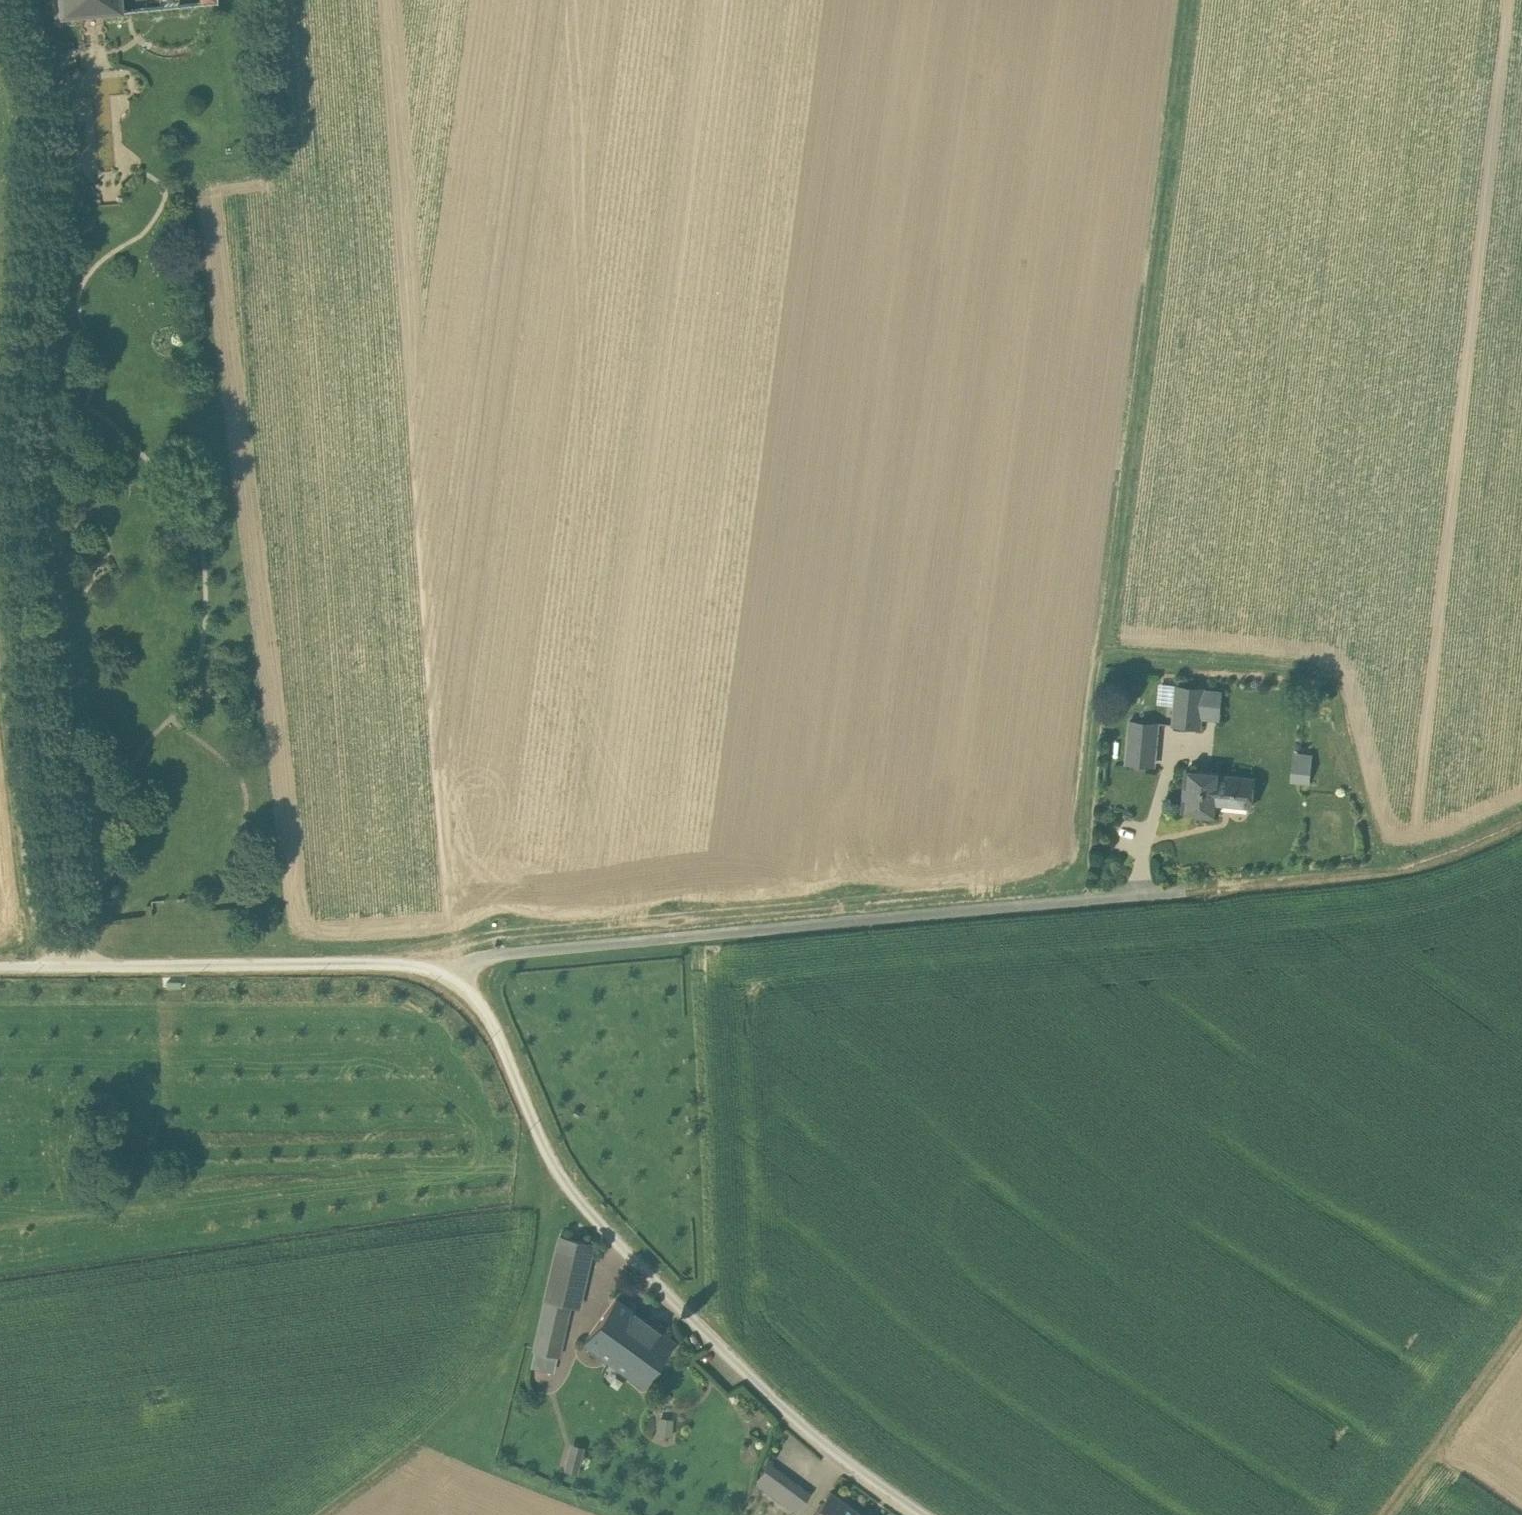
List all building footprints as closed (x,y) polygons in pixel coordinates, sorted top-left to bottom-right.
[(64,17),(124,12),(123,0),(63,0),(64,17)] [(1200,731),(1202,719),(1219,720),(1222,692),(1173,687),(1171,716),(1172,716),(1171,727),(1200,731)] [(1159,724),(1127,722),(1124,766),(1156,768),(1159,724)] [(1313,756),(1295,753),(1291,773),(1310,776),(1313,756)] [(1222,772),(1186,769),(1182,811),(1218,814),(1219,803),(1252,806),(1255,777),(1222,774),(1222,772)] [(596,1242),(560,1234),(547,1299),(583,1306),(596,1242)] [(617,1297),(584,1340),(642,1384),(674,1340),(617,1297)] [(547,1299),(535,1353),(562,1359),(574,1305),(547,1299)] [(658,1415),(657,1431),(675,1433),(677,1417),(658,1415)] [(583,1450),(571,1448),(567,1472),(580,1474),(583,1450)] [(811,1493),(772,1464),(757,1484),(796,1513),(811,1493)] [(831,1490),(813,1514),(866,1514),(831,1490)]
